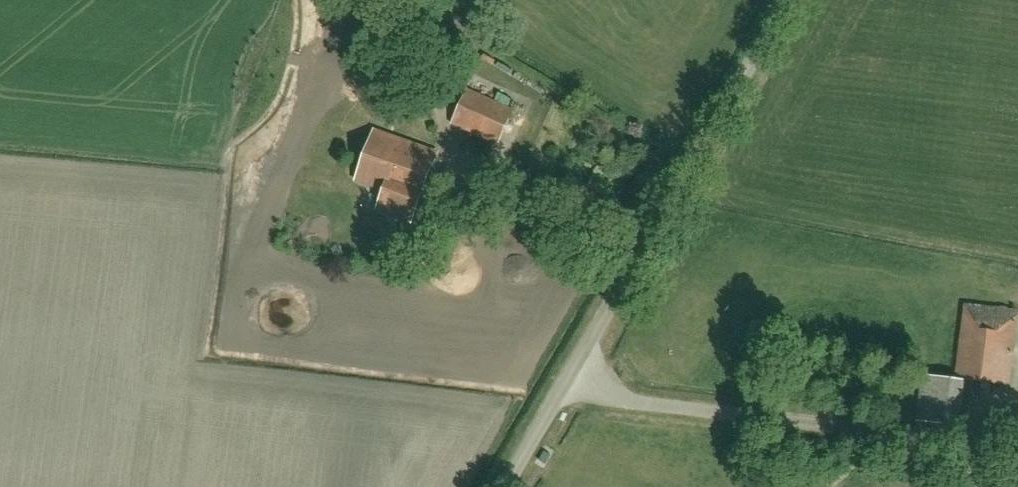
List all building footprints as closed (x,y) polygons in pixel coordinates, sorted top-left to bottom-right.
[(498,144),(513,110),(468,90),(452,124),(498,144)] [(437,153),(374,131),(356,180),(384,191),(377,209),(411,222),(437,153)] [(956,378),(1009,384),(1017,310),(1008,309),(1008,307),(1001,306),(1001,308),(966,304),(956,378)] [(910,377),(909,423),(951,425),(953,378),(910,377)]
